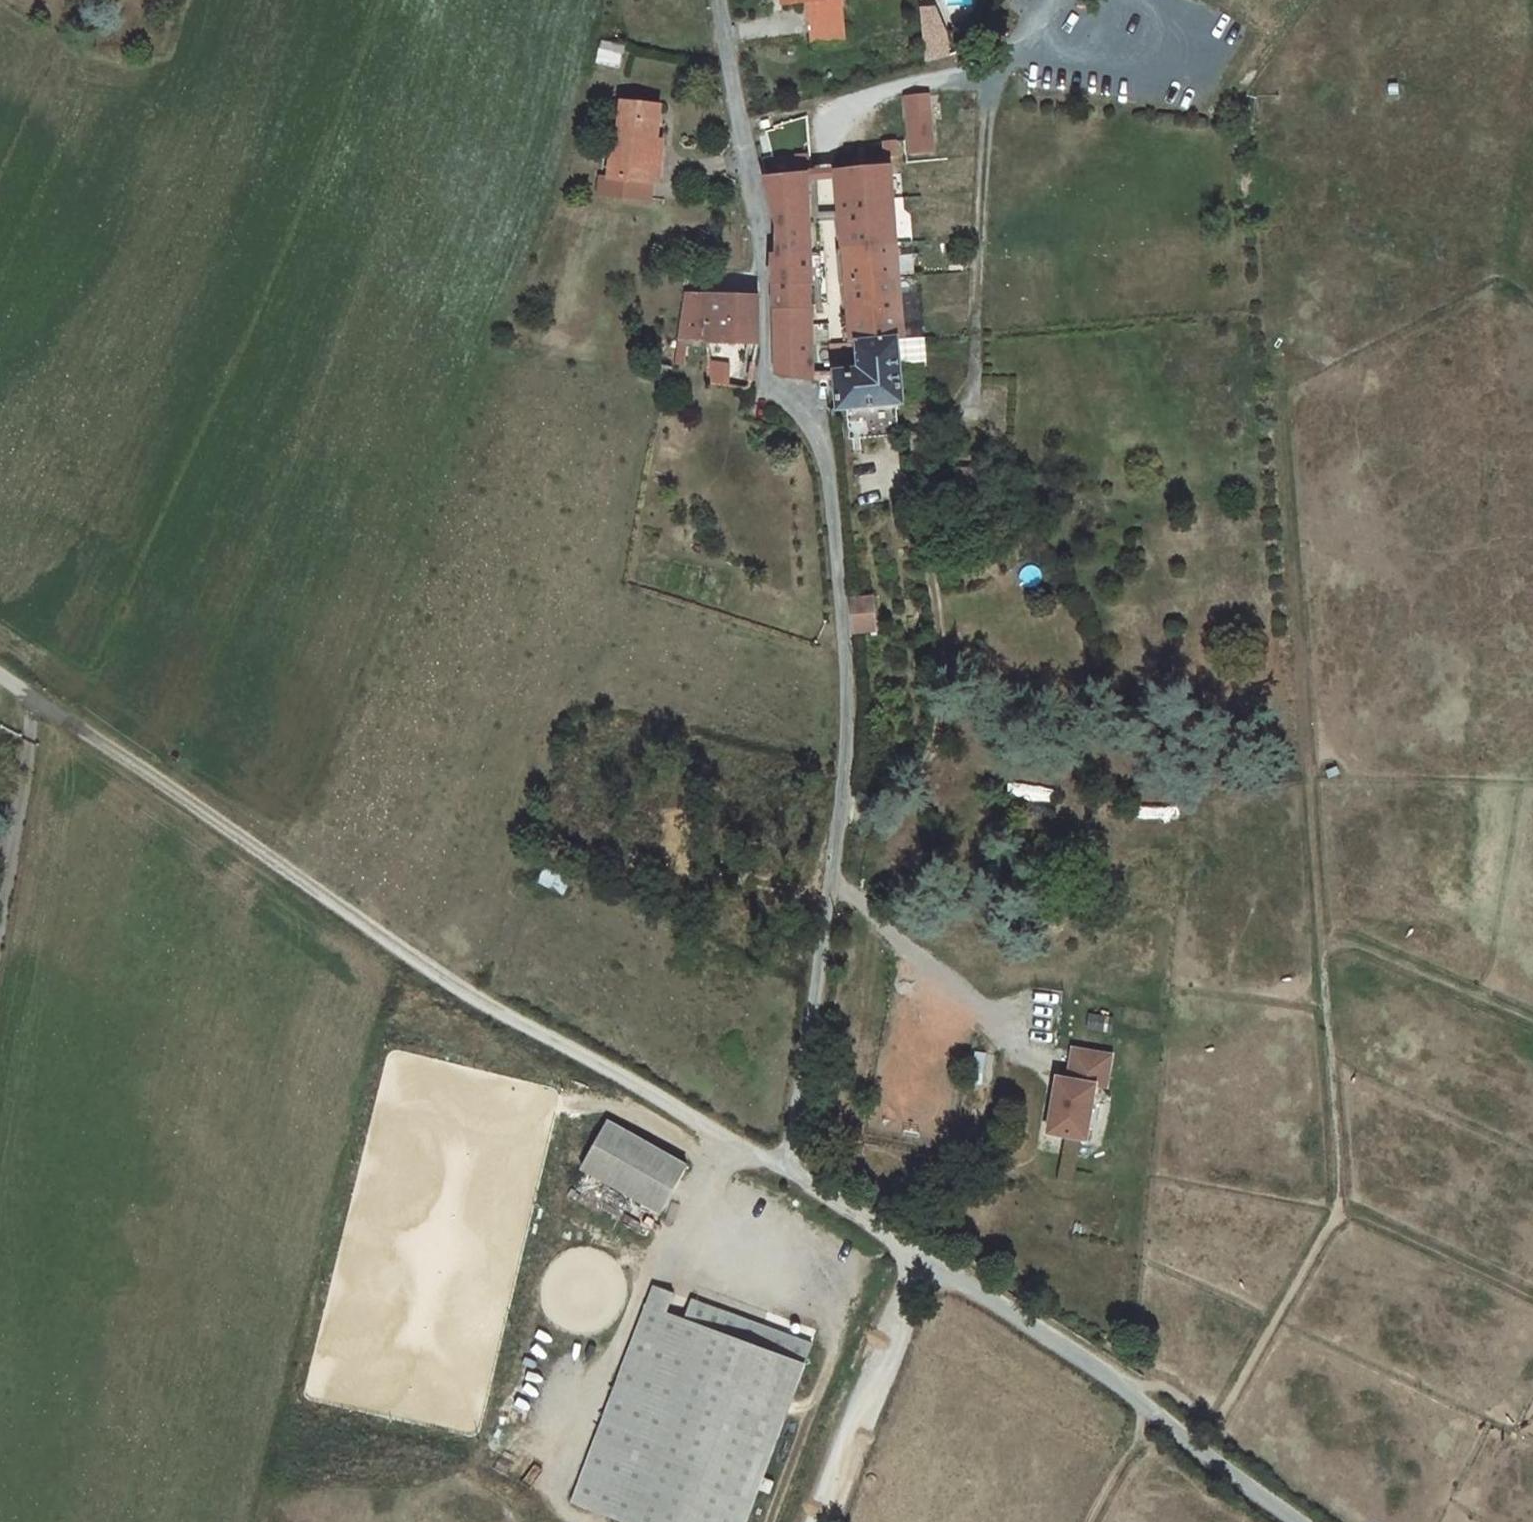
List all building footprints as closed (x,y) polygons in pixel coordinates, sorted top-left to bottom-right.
[(808,2),(812,41),(844,38),(840,0),(783,0),(783,4),(808,2)] [(943,6),(920,7),(923,59),(946,58),(943,6)] [(625,46),(601,41),(596,63),(620,68),(625,46)] [(929,95),(910,97),(914,146),(933,144),(929,95)] [(610,179),(647,182),(651,141),(657,142),(660,107),(622,103),(618,137),(614,137),(610,179)] [(657,142),(651,141),(647,182),(659,183),(663,143),(657,142)] [(885,168),(840,172),(847,279),(843,280),(844,291),(854,290),(860,370),(835,372),(839,410),(905,404),(885,168)] [(779,228),(779,245),(809,246),(809,175),(766,178),(777,214),(779,228)] [(815,218),(836,217),(834,181),(813,181),(815,218)] [(809,246),(779,245),(779,256),(774,256),(773,291),(773,302),(775,330),(777,375),(811,380),(811,355),(810,355),(810,348),(803,348),(803,287),(804,287),(806,286),(807,286),(808,285),(809,283),(810,282),(810,280),(810,277),(809,246)] [(678,340),(707,340),(707,342),(758,343),(759,316),(760,297),(685,295),(678,340)] [(726,363),(708,362),(707,384),(727,388),(726,363)] [(868,599),(851,601),(854,631),(872,629),(868,599)] [(570,881),(545,868),(538,883),(563,896),(570,881)] [(1111,1056),(1073,1048),(1068,1079),(1057,1077),(1048,1133),(1086,1139),(1095,1085),(1106,1086),(1111,1056)] [(659,1213),(686,1166),(608,1123),(581,1168),(659,1213)] [(690,1300),(683,1320),(644,1305),(570,1502),(625,1521),(744,1521),(811,1345),(690,1300)]
